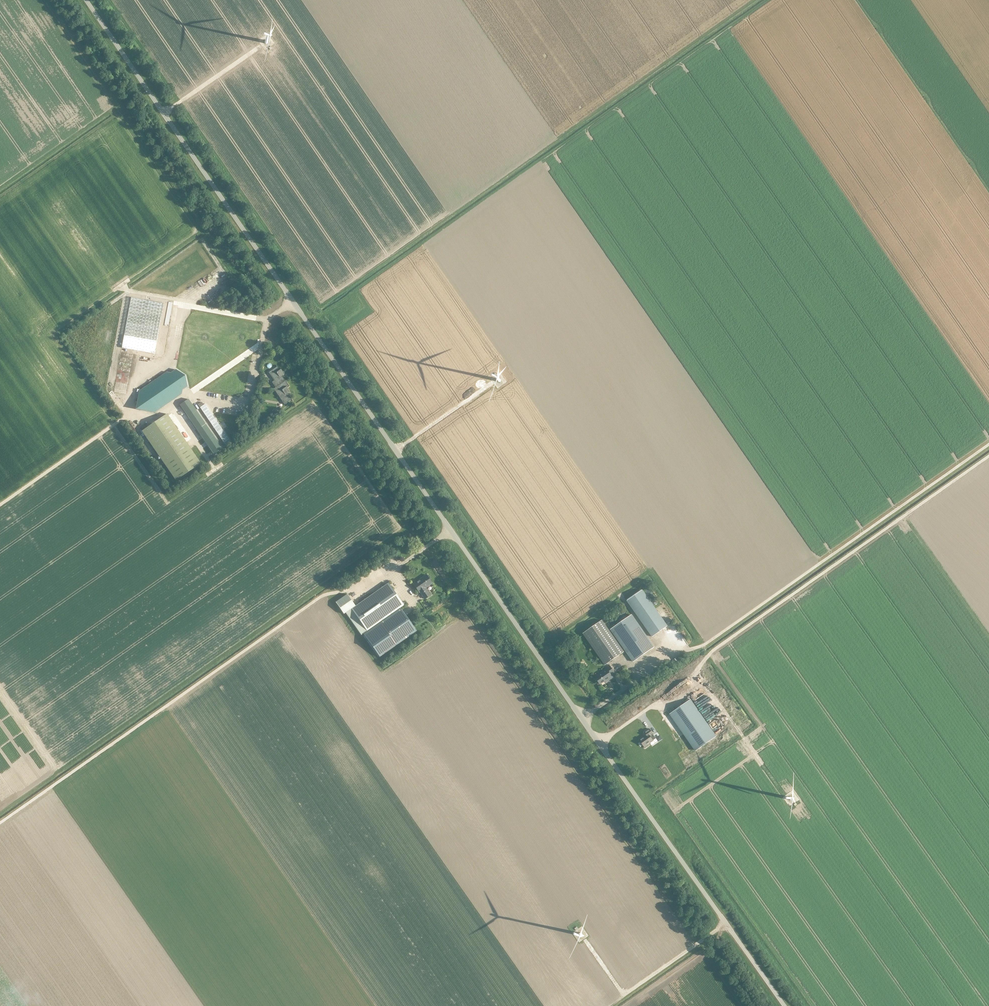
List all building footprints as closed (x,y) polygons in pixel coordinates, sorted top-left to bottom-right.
[(131,297),(122,348),(154,354),(164,303),(131,297)] [(168,326),(173,302),(169,301),(164,325),(168,326)] [(213,314),(192,311),(191,319),(185,318),(176,370),(171,373),(171,374),(169,376),(167,372),(141,390),(141,391),(139,391),(137,404),(138,404),(142,409),(142,411),(154,413),(154,411),(156,412),(182,394),(178,389),(180,387),(182,390),(187,387),(239,396),(240,390),(249,392),(252,372),(207,363),(207,362),(205,360),(204,359),(213,314)] [(292,362),(288,363),(287,355),(282,355),(284,369),(293,368),(292,362)] [(277,367),(271,371),(274,376),(272,377),(274,381),(272,382),(276,388),(286,381),(282,376),(284,374),(280,369),(279,370),(277,367)] [(283,399),(286,403),(286,404),(292,399),(288,393),(290,392),(287,388),(289,386),(286,381),(276,388),(279,392),(277,393),(281,400),(283,399)] [(114,391),(110,394),(120,410),(125,407),(114,391)] [(188,398),(180,404),(214,455),(223,449),(188,398)] [(203,404),(200,407),(226,444),(231,441),(205,403),(203,404)] [(142,431),(176,481),(201,464),(167,414),(142,431)] [(420,592),(425,599),(430,595),(425,588),(432,583),(426,575),(417,582),(417,581),(413,584),(419,592),(420,592)] [(344,614),(346,612),(361,635),(362,634),(379,658),(416,632),(399,608),(404,605),(388,583),(355,606),(347,594),(336,602),(344,614)] [(667,626),(648,598),(642,590),(627,601),(633,609),(652,637),(667,626)] [(366,591),(356,598),(358,601),(369,594),(366,591)] [(654,647),(631,615),(611,629),(634,661),(654,647)] [(624,652),(602,620),(583,633),(605,665),(624,652)] [(614,672),(609,665),(606,667),(606,668),(595,676),(598,681),(599,681),(601,684),(606,681),(607,682),(610,680),(609,678),(612,676),(611,674),(614,672)] [(619,673),(623,682),(628,680),(624,670),(619,673)] [(697,692),(692,696),(714,734),(720,731),(697,692)] [(696,750),(716,736),(690,700),(671,714),(696,750)] [(656,738),(653,734),(650,729),(645,732),(647,735),(640,740),(643,745),(642,745),(644,747),(645,748),(651,744),(650,742),(653,740),(653,741),(653,740),(656,738)]
